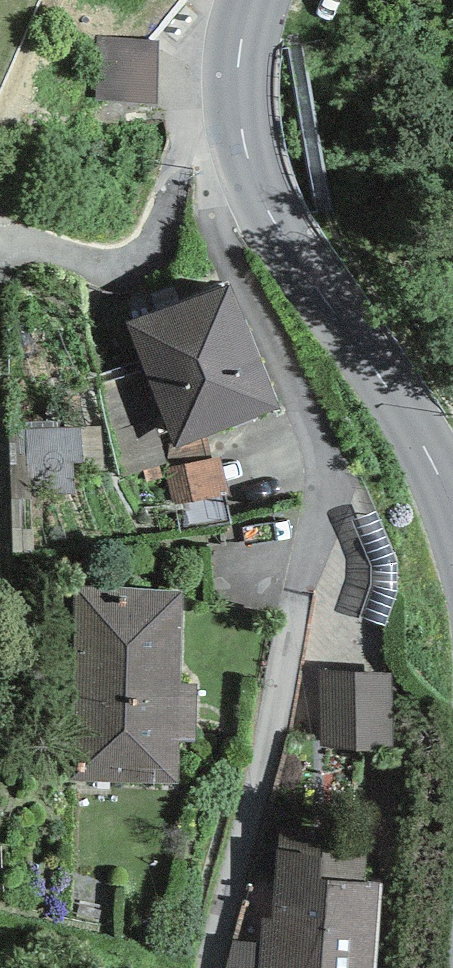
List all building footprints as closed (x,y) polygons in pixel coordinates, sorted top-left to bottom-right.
[(159,38),(97,37),(96,101),(158,102),(159,38)] [(125,323),(176,448),(282,408),(230,286),(125,323)] [(101,428),(8,431),(13,553),(36,552),(33,494),(77,493),(76,475),(102,474),(101,428)] [(220,456),(164,468),(171,503),(228,492),(220,456)] [(180,685),(181,588),(73,588),(72,782),(178,783),(178,739),(195,739),(195,685),(180,685)] [(393,672),(320,673),(320,749),(394,748),(393,672)] [(280,823),(271,918),(260,920),(259,943),(257,967),(377,967),(383,883),(366,883),(369,827),(280,823)] [(259,943),(231,943),(224,967),(257,967),(259,943)]
